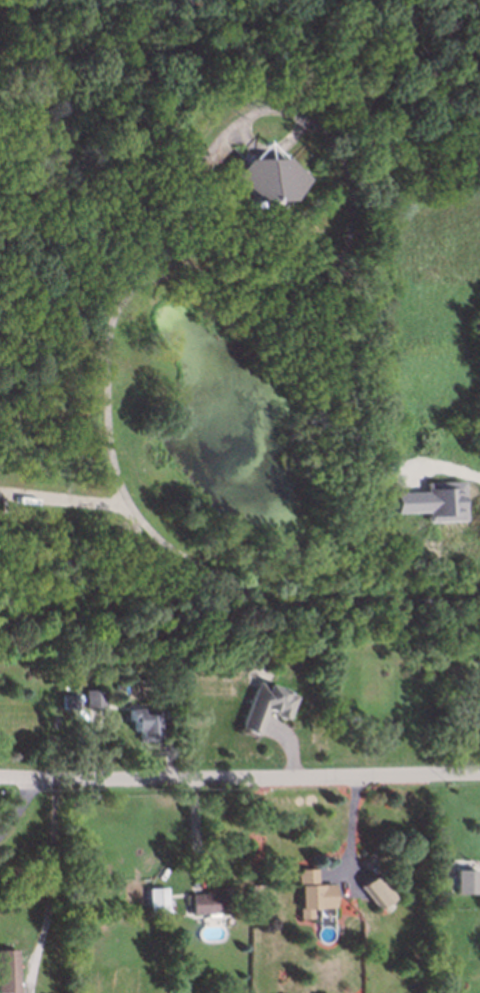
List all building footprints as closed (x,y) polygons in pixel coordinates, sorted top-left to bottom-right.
[(241,153),(281,154),(303,172),(284,196),(243,194),(222,175),(241,153)] [(394,513),(425,512),(426,521),(463,520),(462,481),(424,482),(424,492),(393,492),(394,513)] [(237,721),(254,676),(262,679),(263,676),(283,683),(282,686),(294,690),(285,714),(272,709),(273,707),(264,704),(255,728),(237,721)] [(158,705),(157,688),(170,687),(170,704),(158,705)] [(60,689),(74,690),(73,704),(60,703),(60,689)] [(84,708),(84,689),(101,689),(102,708),(84,708)] [(138,740),(138,728),(129,728),(129,716),(125,717),(125,707),(137,707),(137,713),(152,712),(152,740),(138,740)] [(330,906),(316,906),(316,908),(296,908),(295,890),(292,890),(291,869),(312,869),(312,883),(329,883),(330,906)] [(478,893),(478,870),(456,869),(455,893),(478,893)] [(355,886),(372,871),(390,891),(373,906),(355,886)] [(163,912),(144,913),(143,885),(162,885),(163,912)] [(228,911),(185,913),(184,892),(206,891),(206,887),(227,886),(228,911)] [(17,989),(0,990),(0,947),(15,947),(17,989)]
